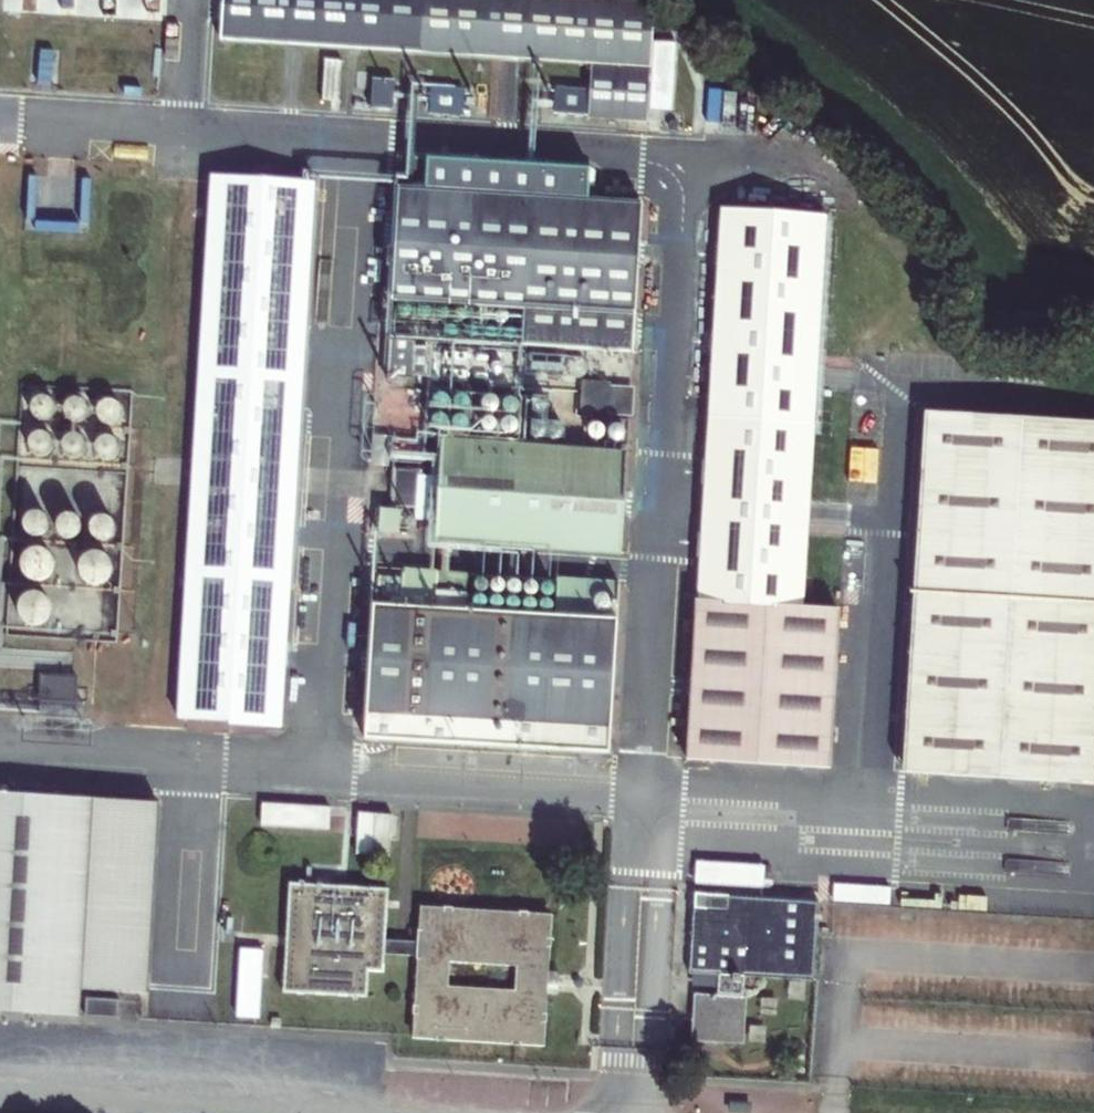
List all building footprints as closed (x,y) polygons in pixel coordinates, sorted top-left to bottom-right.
[(211,33),(581,56),(578,105),(638,109),(645,0),(213,0),(211,33)] [(339,54),(338,82),(368,84),(369,56),(339,54)] [(428,111),(459,109),(458,96),(427,98),(428,111)] [(310,170),(203,163),(170,713),(276,719),(310,170)] [(393,171),(383,327),(380,371),(399,373),(399,370),(409,371),(412,330),(629,343),(638,185),(393,171)] [(683,754),(821,763),(830,611),(794,608),(818,206),(716,199),(683,754)] [(115,372),(113,371),(110,370),(107,371),(105,372),(103,373),(101,376),(100,378),(100,381),(100,383),(101,386),(103,388),(105,390),(107,391),(110,391),(113,391),(115,390),(117,388),(119,386),(120,384),(120,381),(120,378),(119,376),(117,374),(115,372)] [(577,410),(632,412),(634,381),(579,378),(577,410)] [(29,402),(26,401),(24,401),(21,401),(19,402),(17,404),(15,406),(14,408),(14,411),(14,413),(15,416),(17,418),(19,419),(21,421),(24,421),(26,421),(28,420),(31,418),(32,416),(33,414),(33,411),(33,408),(32,406),(31,404),(29,402)] [(69,407),(66,406),(63,405),(60,406),(58,407),(55,408),(53,411),(52,413),(52,416),(52,419),(53,422),(55,424),(57,426),(60,427),(63,428),(66,428),(69,426),(71,425),(73,422),(74,419),(75,417),(74,414),(73,411),(71,408),(69,407)] [(115,410),(112,409),(109,409),(106,409),(103,410),(101,412),(99,414),(98,417),(98,420),(98,423),(99,426),(101,428),(103,430),(106,431),(109,431),(112,431),(115,430),(117,428),(119,426),(120,423),(120,420),(120,417),(119,414),(117,412),(115,410)] [(871,592),(861,769),(1052,782),(1062,605),(1072,424),(881,414),(871,592)] [(625,443),(433,432),(426,536),(619,548),(625,443)] [(28,454),(24,453),(21,452),(18,453),(15,454),(12,456),(10,459),(8,462),(8,465),(8,469),(9,472),(12,475),(14,477),(17,478),(21,479),(24,478),(28,477),(30,475),(32,472),(34,469),(34,465),(34,462),(32,459),(30,456),(28,454)] [(66,461),(63,459),(60,459),(56,459),(53,460),(50,462),(48,465),(47,468),(46,472),(47,475),(48,478),(50,481),(53,483),(56,485),(59,485),(63,485),(66,483),(69,481),(71,478),(72,475),(73,472),(72,469),(71,465),(69,463),(66,461)] [(109,465),(106,463),(103,463),(99,463),(96,465),(94,467),(91,469),(90,473),(90,476),(90,479),(91,483),(93,485),(96,487),(99,489),(103,489),(106,489),(109,487),(112,486),(114,483),(115,480),(116,476),(116,473),(114,469),(112,467),(109,465)] [(372,507),(367,529),(392,534),(397,511),(372,507)] [(23,519),(19,518),(16,517),(13,518),(9,519),(7,521),(5,524),(3,527),(3,531),(3,534),(4,537),(7,540),(9,542),(12,543),(16,544),(19,543),(22,542),(25,540),(27,537),(29,534),(29,531),(29,527),(27,524),(25,521),(23,519)] [(61,526),(58,524),(54,524),(51,524),(48,525),(45,527),(43,530),(42,533),(41,537),(42,540),(43,543),(45,546),(48,548),(51,550),(54,550),(58,550),(61,548),(64,546),(66,544),(67,540),(68,537),(67,534),(66,530),(64,528),(61,526)] [(105,532),(102,531),(99,530),(95,530),(92,532),(90,534),(87,537),(86,540),(86,543),(86,547),(87,550),(89,553),(92,555),(95,556),(99,557),(102,556),(105,555),(108,553),(110,550),(111,547),(112,543),(111,540),(110,537),(108,534),(105,532)] [(427,601),(429,567),(398,565),(396,599),(386,598),(366,597),(361,713),(380,714),(606,726),(612,614),(549,609),(458,602),(427,601)] [(429,567),(427,601),(458,602),(459,569),(429,567)] [(552,576),(549,609),(612,614),(613,580),(552,576)] [(36,663),(34,688),(69,692),(71,665),(36,663)] [(0,793),(0,1005),(137,1016),(153,805),(0,793)] [(259,800),(257,821),(333,825),(334,804),(259,800)] [(353,847),(400,849),(402,811),(354,810),(353,847)] [(694,879),(736,880),(737,862),(695,861),(694,879)] [(395,892),(297,886),(290,996),(372,1001),(373,974),(390,975),(390,958),(391,941),(395,892)] [(685,900),(684,916),(698,917),(702,918),(703,902),(685,900)] [(701,1001),(696,1048),(750,1052),(753,1005),(748,1004),(748,985),(755,985),(759,932),(760,922),(735,920),(737,904),(703,902),(702,918),(698,917),(697,928),(693,980),(724,983),(722,1002),(701,1001)] [(737,904),(735,920),(760,922),(769,922),(771,906),(737,904)] [(549,1050),(558,924),(427,912),(425,944),(423,961),(417,1040),(549,1050)] [(262,1022),(264,940),(235,939),(233,1022),(262,1022)] [(391,941),(390,958),(423,961),(425,944),(391,941)]
